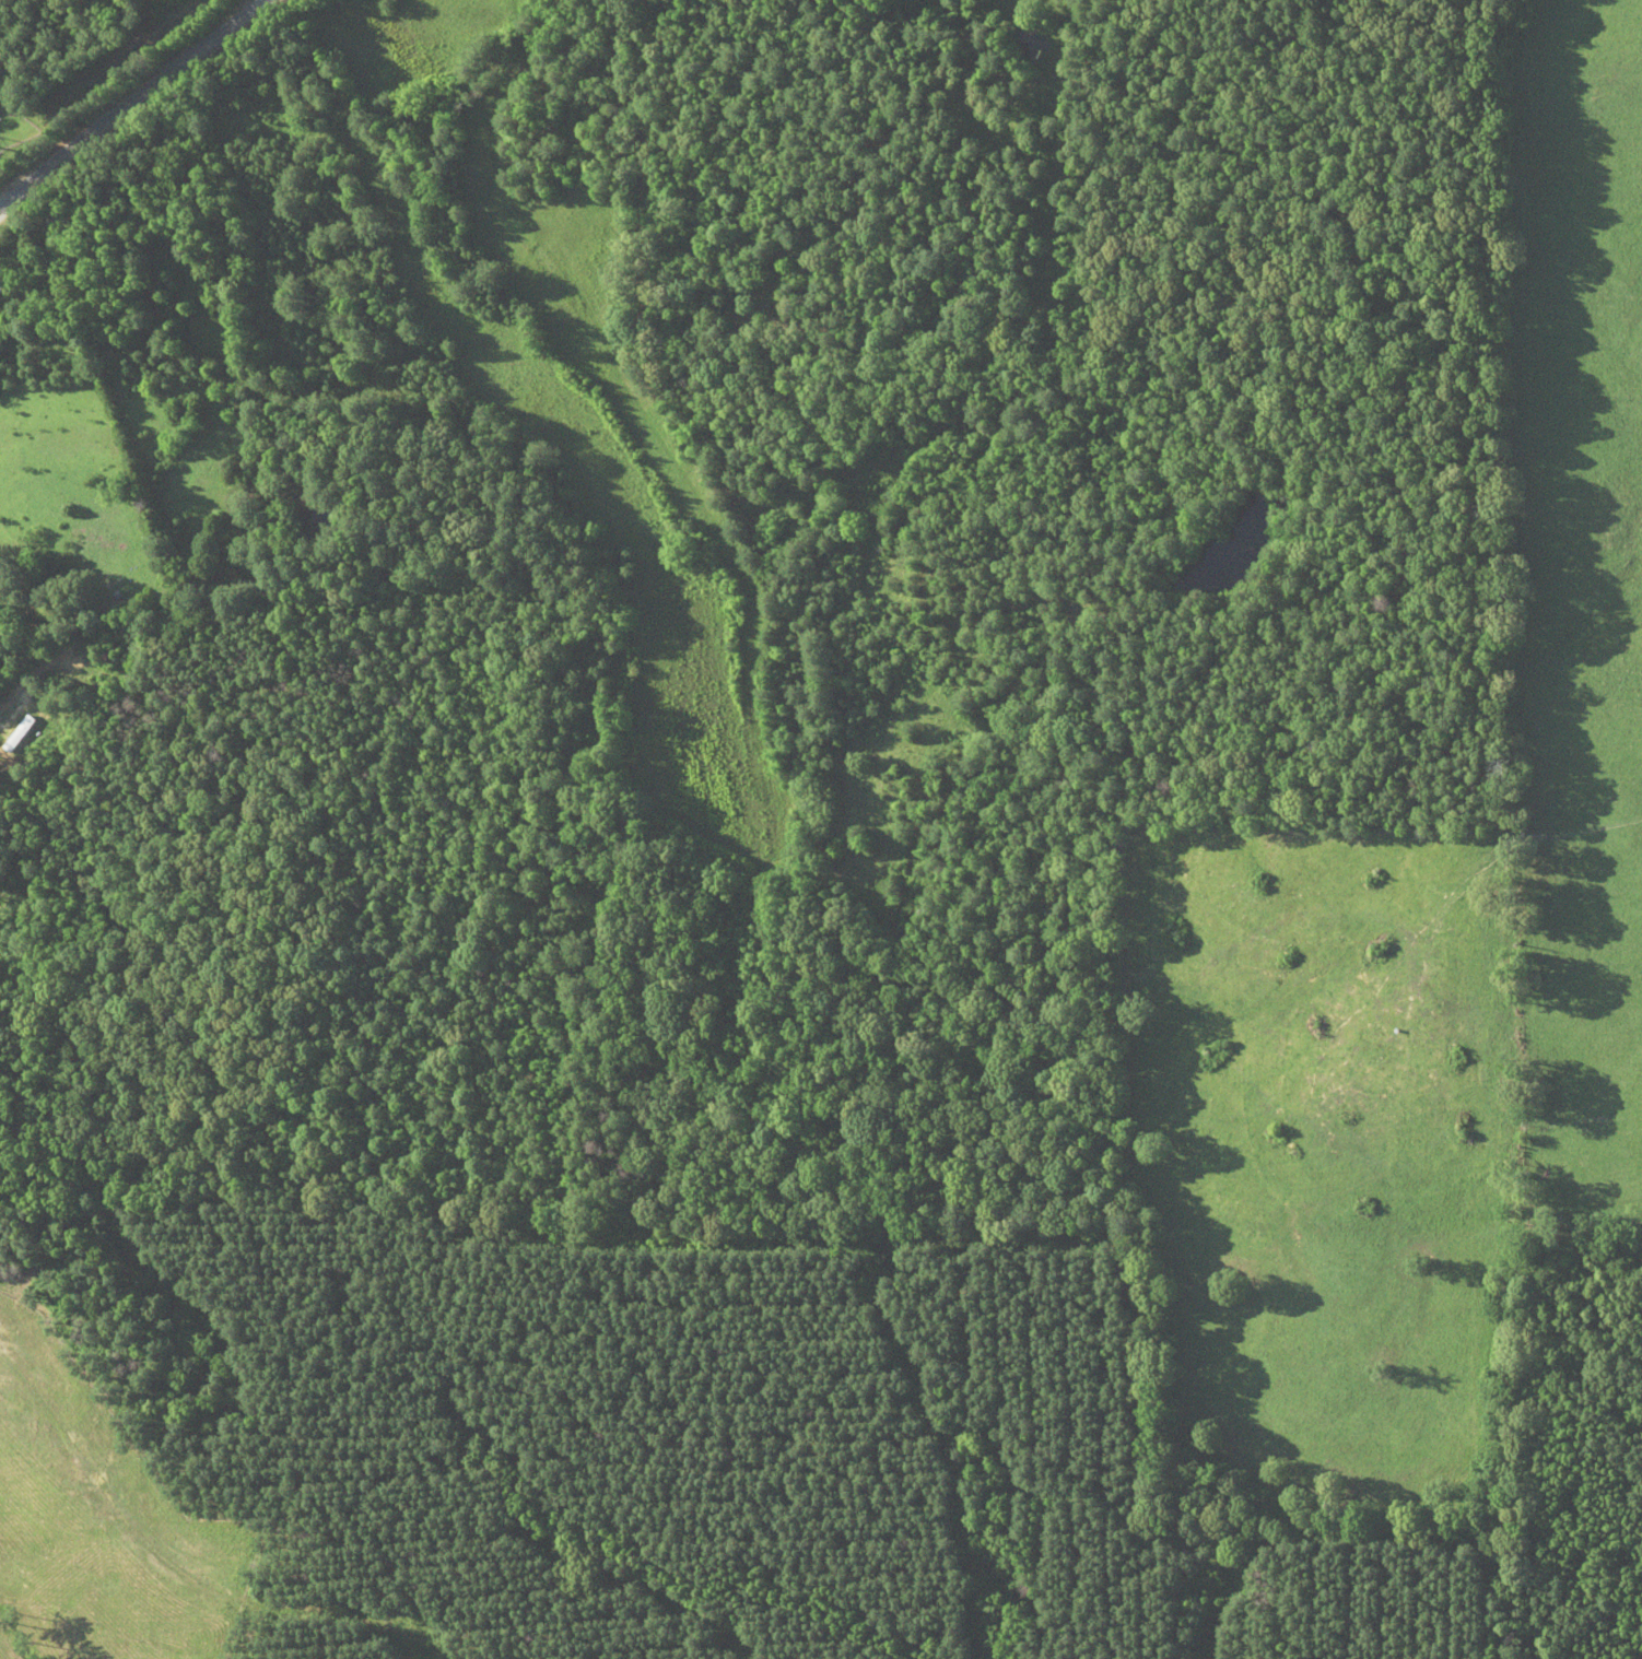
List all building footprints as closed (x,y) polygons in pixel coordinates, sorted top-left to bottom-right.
[(101,664),(117,663),(115,647),(99,648),(101,664)] [(12,746),(38,746),(37,719),(12,720),(12,746)]
